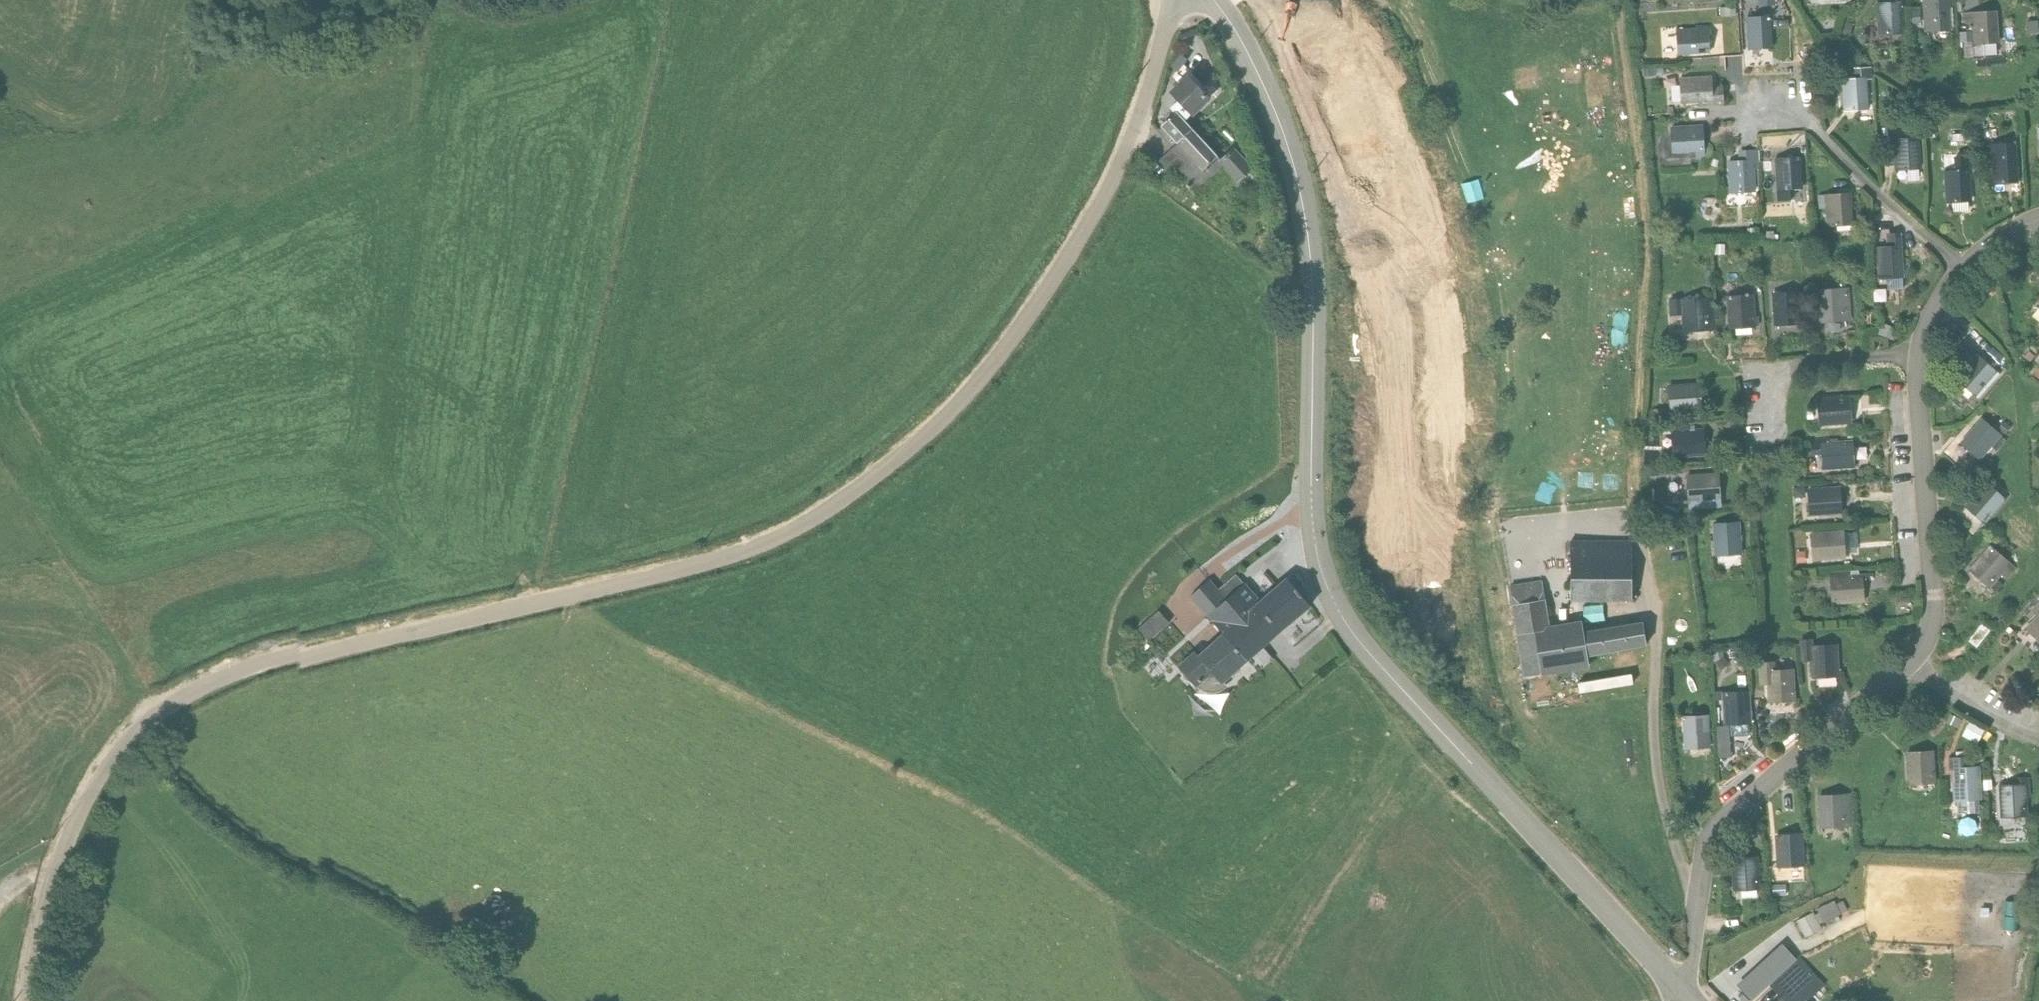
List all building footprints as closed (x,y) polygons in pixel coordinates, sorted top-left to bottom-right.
[(1876,4),(1878,38),(1905,37),(1904,13),(1907,13),(1906,0),(1889,0),(1889,4),(1876,4)] [(1924,1),(1925,33),(1952,32),(1951,9),(1954,9),(1954,0),(1936,0),(1936,1),(1924,1)] [(2001,46),(1999,14),(1964,17),(1965,29),(1973,29),(1974,48),(2001,46)] [(1774,51),(1772,17),(1746,19),(1748,52),(1774,51)] [(1707,31),(1676,33),(1678,57),(1709,55),(1707,31)] [(1184,79),(1166,95),(1188,120),(1207,102),(1184,79)] [(1711,79),(1680,81),(1681,106),(1699,105),(1699,110),(1724,109),(1723,88),(1712,89),(1711,79)] [(1868,81),(1843,83),(1845,115),(1870,113),(1868,81)] [(1215,160),(1173,116),(1155,132),(1198,175),(1215,160)] [(1704,128),(1670,130),(1671,157),(1696,155),(1696,163),(1706,162),(1704,128)] [(1921,141),(1894,142),(1896,173),(1922,172),(1921,141)] [(2018,147),(1991,150),(1995,188),(2022,185),(2018,147)] [(1249,174),(1232,152),(1215,167),(1234,188),(1249,174)] [(1756,152),(1734,153),(1735,163),(1728,164),(1729,196),(1757,195),(1756,152)] [(1802,162),(1777,163),(1778,193),(1803,192),(1802,162)] [(1970,173),(1945,174),(1947,208),(1973,207),(1970,173)] [(1851,197),(1827,198),(1829,230),(1853,229),(1851,197)] [(1887,250),(1877,251),(1878,283),(1905,282),(1902,237),(1887,238),(1887,250)] [(1852,293),(1818,295),(1820,328),(1855,326),(1852,293)] [(1800,296),(1773,297),(1775,331),(1802,329),(1800,296)] [(1755,299),(1726,301),(1728,334),(1757,332),(1755,299)] [(1709,302),(1680,304),(1682,337),(1710,336),(1709,302)] [(1999,379),(1978,360),(1958,383),(1979,402),(1999,379)] [(1703,416),(1701,389),(1667,391),(1669,418),(1703,416)] [(1851,402),(1818,405),(1820,432),(1853,430),(1851,402)] [(2010,447),(1984,423),(1962,447),(1988,471),(2010,447)] [(1706,462),(1704,434),(1671,437),(1673,464),(1706,462)] [(1854,447),(1822,449),(1824,477),(1856,475),(1854,447)] [(1719,480),(1687,482),(1689,509),(1721,507),(1719,480)] [(2009,506),(1988,489),(1966,514),(1987,531),(2009,506)] [(1843,494),(1808,496),(1810,523),(1844,521),(1843,494)] [(1740,528),(1713,530),(1715,564),(1742,562),(1740,528)] [(1846,538),(1811,541),(1813,569),(1847,567),(1846,538)] [(1629,551),(1570,551),(1568,611),(1631,611),(1629,551)] [(2018,576),(1993,554),(1970,578),(1992,597),(2001,588),(2006,591),(2018,576)] [(1864,582),(1832,584),(1833,612),(1866,610),(1864,582)] [(1280,588),(1254,610),(1229,586),(1211,602),(1203,590),(1185,609),(1215,645),(1173,679),(1197,704),(1212,702),(1218,694),(1306,617),(1280,588)] [(1550,637),(1541,589),(1505,596),(1515,644),(1550,637)] [(1152,622),(1132,638),(1142,651),(1163,635),(1152,622)] [(2027,636),(2038,648),(2038,625),(2027,636)] [(1641,632),(1583,641),(1586,665),(1646,655),(1641,632)] [(1582,639),(1517,650),(1524,690),(1587,677),(1586,665),(1583,641),(1582,639)] [(1814,648),(1800,649),(1802,670),(1812,669),(1814,686),(1840,685),(1838,653),(1815,654),(1814,648)] [(1796,710),(1795,678),(1778,678),(1778,670),(1760,671),(1760,693),(1768,693),(1769,711),(1796,710)] [(1752,733),(1751,702),(1722,703),(1723,734),(1752,733)] [(1709,724),(1682,726),(1684,759),(1711,758),(1709,724)] [(1937,793),(1935,762),(1908,763),(1910,795),(1937,793)] [(1984,810),(1982,776),(1970,777),(1970,767),(1949,768),(1950,780),(1953,780),(1955,811),(1984,810)] [(2034,809),(2032,792),(2001,794),(2003,830),(2031,828),(2029,809),(2034,809)] [(1856,837),(1854,805),(1818,806),(1820,839),(1856,837)] [(1806,879),(1804,845),(1775,847),(1777,880),(1806,879)] [(1762,900),(1760,868),(1732,870),(1734,902),(1762,900)] [(1815,924),(1798,933),(1808,953),(1825,944),(1815,924)] [(1801,972),(1771,1000),(1772,1000),(1820,1000),(1824,998),(1801,972)]
